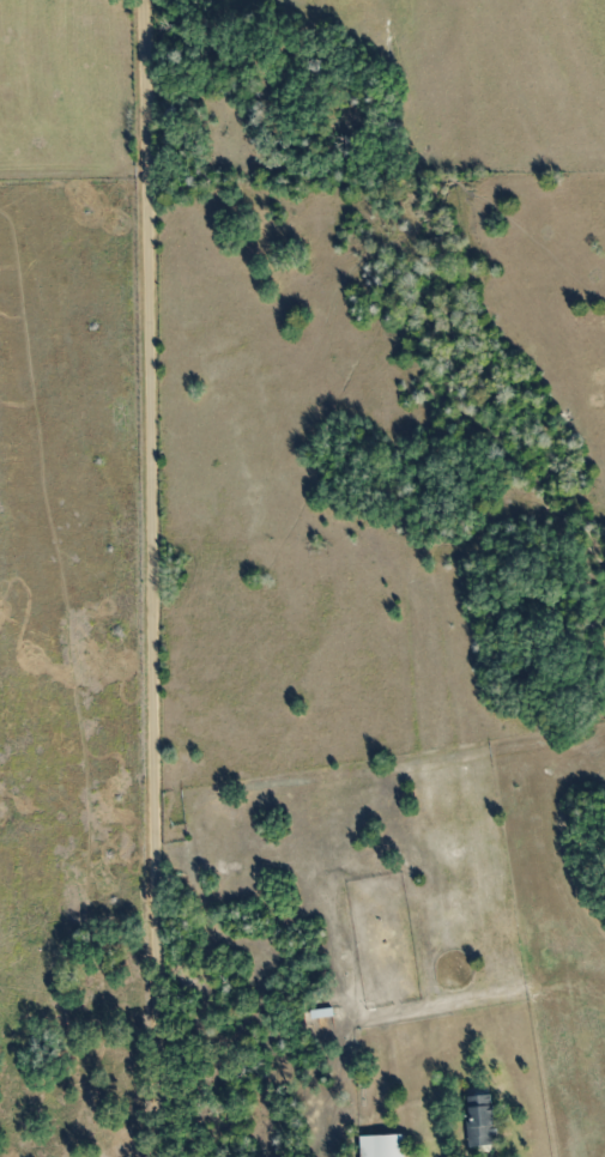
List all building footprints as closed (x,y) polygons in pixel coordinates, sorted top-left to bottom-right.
[(465,1146),(488,1145),(486,1095),(463,1096),(465,1146)] [(358,1156),(402,1156),(402,1135),(357,1136),(358,1156)]
